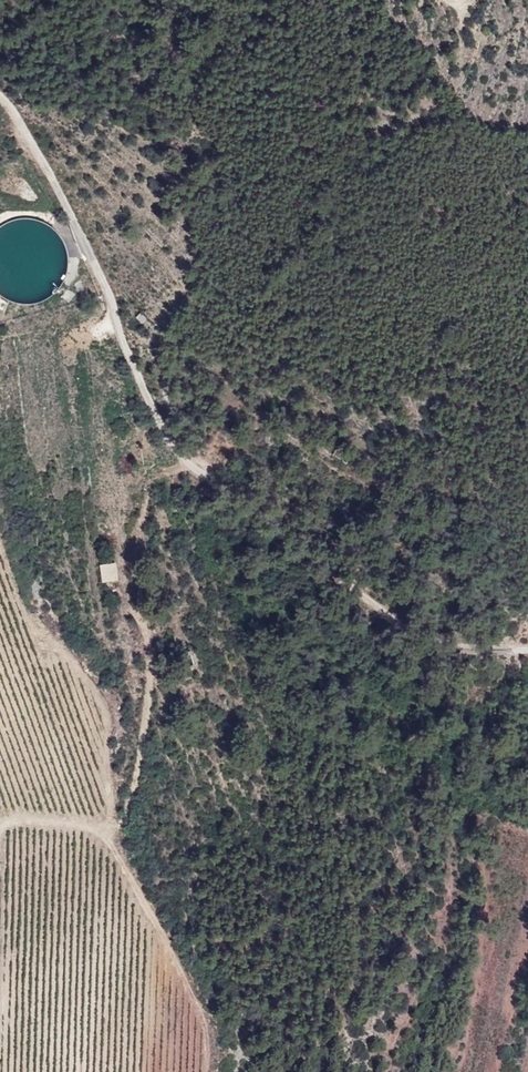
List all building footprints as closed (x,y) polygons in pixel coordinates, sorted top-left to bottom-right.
[(334,443),(330,454),(347,460),(351,450),(334,443)] [(110,562),(98,564),(100,578),(111,577),(110,562)]
